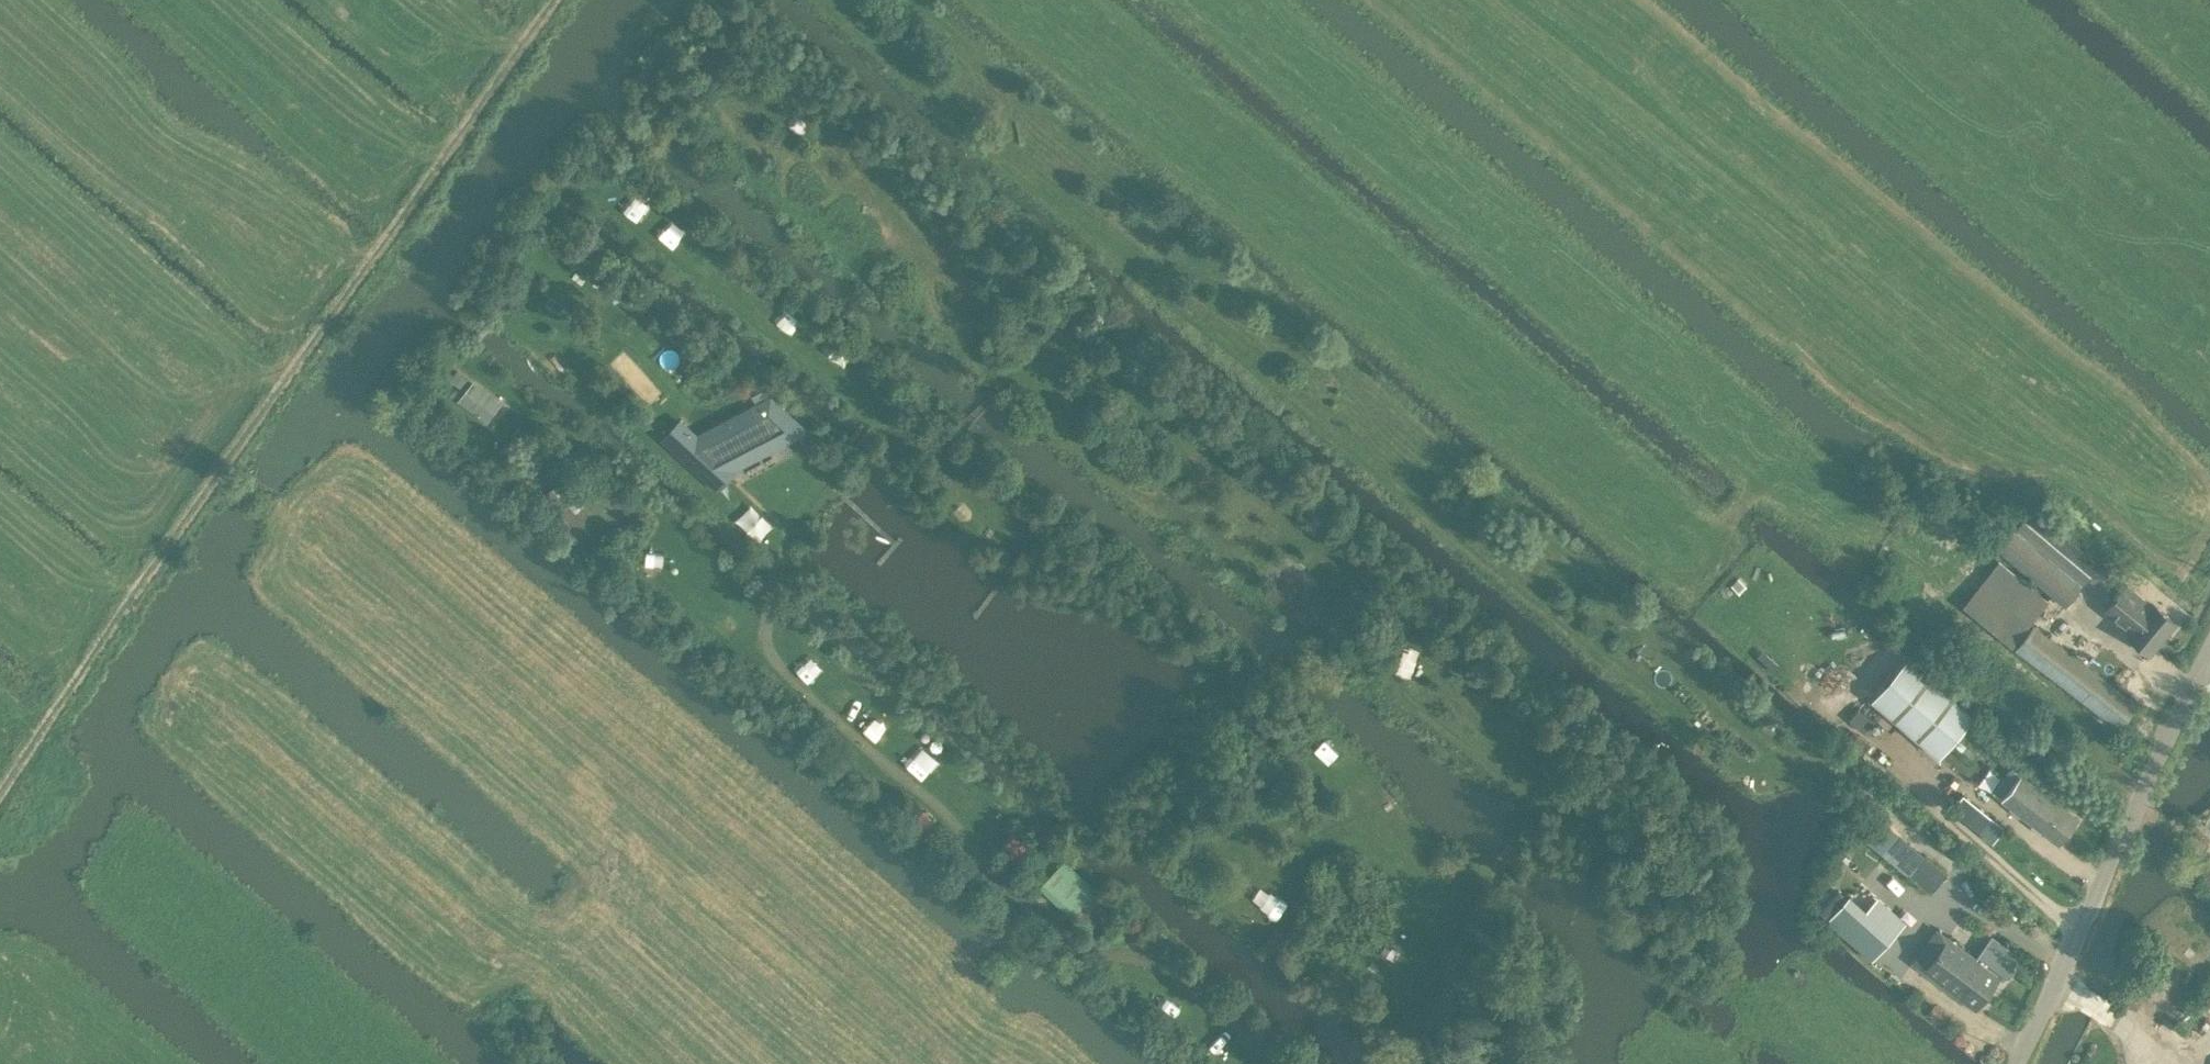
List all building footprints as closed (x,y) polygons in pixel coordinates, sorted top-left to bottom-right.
[(458,400),(487,422),(502,403),(473,381),(458,400)] [(678,415),(659,436),(691,464),(718,491),(731,478),(737,471),(808,433),(771,398),(697,434),(678,415)] [(1998,548),(2066,605),(2089,578),(2100,588),(2112,574),(2032,508),(1998,548)] [(2126,583),(2104,611),(2129,631),(2126,635),(2147,652),(2174,620),(2154,603),(2153,605),(2126,583)] [(2015,648),(2120,728),(2138,704),(2033,624),(2015,648)] [(1973,715),(1906,657),(1872,697),(1938,755),(1973,715)] [(2011,766),(1992,790),(2003,799),(2030,820),(2050,795),(2023,774),(2011,766)] [(1990,815),(1963,793),(1951,808),(1990,840),(2000,827),(1988,818),(1990,815)] [(2050,795),(2030,820),(2059,843),(2078,816),(2050,795)] [(1947,872),(1925,854),(1908,874),(1930,892),(1947,872)] [(1071,917),(1096,890),(1093,887),(1066,862),(1064,861),(1040,887),(1042,889),(1068,913),(1071,917)] [(1874,899),(1843,933),(1872,959),(1903,925),(1874,899)] [(1935,927),(1920,948),(1934,958),(1924,970),(1975,1007),(1999,975),(1986,966),(1980,974),(1974,970),(1973,971),(1963,964),(1970,954),(1948,937),(1935,927)] [(1986,966),(1999,975),(2003,978),(2004,976),(2008,976),(2014,969),(2012,964),(2014,962),(1987,943),(1976,958),(1970,954),(1963,964),(1973,971),(1974,970),(1980,974),(1986,966)] [(1934,1003),(1929,1010),(1938,1017),(1943,1010),(1934,1003)]
